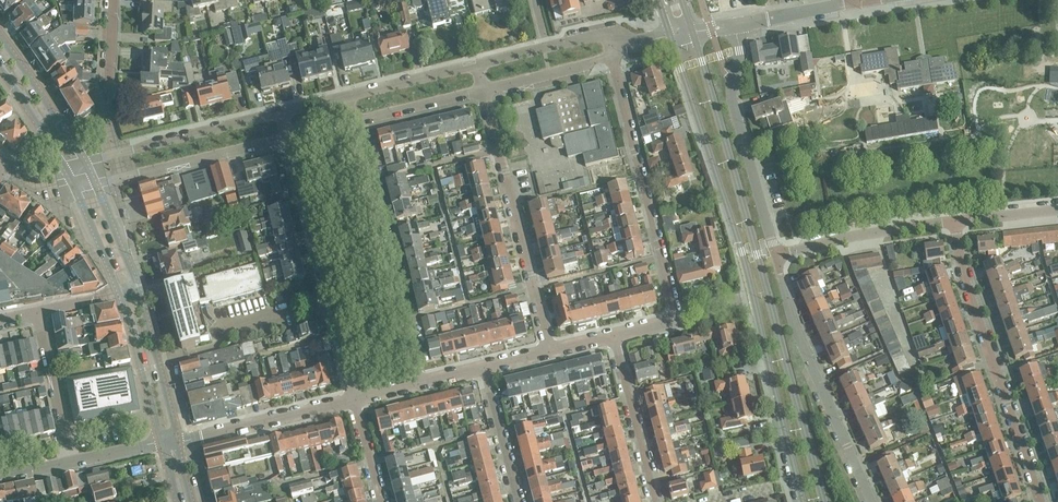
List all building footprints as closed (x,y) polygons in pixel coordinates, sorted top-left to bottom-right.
[(3,15),(15,6),(16,6),(24,0),(0,0),(0,12),(3,15)] [(73,12),(93,13),(94,0),(55,0),(55,1),(60,2),(61,3),(73,4),(73,12)] [(205,0),(191,0),(192,2),(185,4),(190,24),(194,24),(193,18),(201,17),(199,9),(206,7),(205,0)] [(206,7),(214,5),(216,13),(227,11),(225,0),(205,0),(206,7)] [(227,11),(239,8),(237,0),(225,0),(227,11)] [(426,1),(433,29),(452,24),(449,12),(452,11),(450,3),(446,4),(446,0),(412,0),(411,2),(411,5),(412,7),(414,9),(416,10),(419,9),(421,8),(423,7),(424,4),(423,2),(426,1)] [(511,10),(509,0),(471,0),(475,16),(491,12),(491,9),(495,8),(497,14),(511,10)] [(553,13),(555,22),(563,20),(580,16),(577,2),(583,0),(550,0),(553,13)] [(31,6),(28,1),(9,14),(13,19),(9,21),(13,26),(12,27),(15,32),(17,31),(17,32),(26,26),(27,27),(43,15),(36,6),(34,7),(33,5),(31,6)] [(144,14),(143,21),(164,22),(164,14),(172,15),(173,3),(165,2),(157,2),(157,9),(145,8),(145,14),(144,14)] [(399,35),(379,40),(383,57),(393,55),(393,53),(409,49),(405,33),(404,34),(403,28),(411,26),(406,5),(397,7),(401,24),(397,25),(399,35)] [(305,19),(325,14),(324,9),(304,14),(305,19)] [(93,13),(73,12),(73,19),(67,19),(67,17),(62,17),(64,25),(92,26),(93,13)] [(30,50),(31,49),(46,39),(42,32),(51,27),(44,17),(37,22),(39,24),(21,37),(24,42),(23,44),(26,48),(29,49),(30,50)] [(272,22),(274,32),(282,30),(280,20),(272,22)] [(164,22),(143,21),(143,28),(144,28),(144,34),(155,35),(155,41),(169,42),(171,41),(172,30),(163,30),(164,22)] [(242,29),(245,43),(252,41),(249,27),(242,29)] [(31,54),(38,64),(60,49),(66,45),(75,43),(75,34),(87,35),(88,29),(62,28),(46,39),(31,49),(33,50),(31,52),(32,53),(31,54)] [(245,43),(242,29),(241,28),(231,30),(236,47),(246,45),(245,43)] [(340,35),(330,38),(333,49),(339,48),(345,71),(360,68),(355,48),(347,50),(344,40),(341,41),(340,35)] [(363,46),(355,48),(360,68),(375,64),(368,35),(361,36),(363,46)] [(758,44),(750,45),(751,51),(753,65),(754,65),(763,64),(762,57),(776,55),(777,58),(782,57),(783,61),(799,59),(797,50),(796,44),(795,39),(793,39),(793,38),(788,39),(788,40),(780,41),(780,46),(761,49),(760,44),(758,44)] [(321,56),(313,58),(318,80),(333,76),(324,39),(317,41),(321,56)] [(286,40),(277,42),(279,50),(282,61),(290,59),(287,47),(286,40)] [(318,80),(313,58),(306,60),(304,55),(301,55),(298,44),(287,47),(290,59),(296,57),(303,83),(318,80)] [(60,66),(62,68),(71,61),(82,61),(82,57),(73,57),(64,62),(61,58),(65,55),(60,49),(38,64),(42,70),(44,70),(47,75),(60,66)] [(144,66),(144,71),(186,73),(184,66),(163,64),(163,58),(167,58),(167,50),(150,49),(150,57),(145,56),(144,66)] [(279,50),(267,53),(268,54),(269,58),(276,88),(290,85),(285,67),(284,68),(282,61),(279,50)] [(861,75),(863,75),(888,72),(890,85),(897,84),(898,91),(924,87),(933,86),(958,82),(957,75),(954,75),(953,66),(945,67),(944,59),(928,61),(928,62),(920,63),(919,63),(904,65),(905,73),(901,74),(901,72),(900,72),(896,50),(884,52),(885,55),(862,58),(862,53),(851,55),(853,68),(860,68),(861,75)] [(811,56),(800,58),(802,74),(813,72),(812,61),(811,56)] [(186,73),(189,86),(195,84),(201,107),(208,105),(209,106),(216,105),(211,85),(204,87),(201,75),(194,77),(189,58),(183,60),(184,66),(186,73)] [(262,61),(244,65),(247,74),(257,72),(262,92),(276,88),(269,58),(262,60),(262,61)] [(839,59),(815,62),(818,84),(834,81),(842,80),(839,59)] [(71,61),(62,68),(60,69),(62,73),(51,80),(55,85),(54,87),(56,90),(59,90),(60,91),(77,79),(69,67),(70,66),(73,70),(82,63),(82,61),(71,61)] [(218,84),(211,85),(216,105),(224,103),(223,101),(231,100),(229,93),(232,92),(233,94),(240,93),(236,74),(225,77),(223,70),(215,71),(218,84)] [(189,86),(186,73),(144,71),(144,75),(142,75),(142,85),(160,86),(160,79),(174,80),(173,91),(189,87),(189,86)] [(632,76),(634,87),(647,84),(651,97),(665,93),(658,72),(650,74),(649,71),(632,76)] [(584,96),(577,97),(567,91),(548,96),(542,106),(543,110),(537,112),(544,141),(550,140),(551,144),(561,150),(566,149),(568,158),(582,154),(586,167),(612,161),(619,159),(617,152),(613,134),(602,89),(602,90),(600,83),(593,85),(593,84),(582,87),(584,96)] [(60,95),(68,108),(76,120),(93,110),(95,88),(90,87),(85,86),(80,89),(77,84),(60,95)] [(794,97),(792,90),(782,92),(783,99),(794,97)] [(183,97),(186,110),(194,107),(191,95),(183,97)] [(162,107),(174,104),(172,96),(139,104),(143,123),(164,117),(162,107)] [(2,121),(15,113),(6,98),(0,103),(0,124),(2,121)] [(780,102),(751,111),(755,123),(766,120),(770,132),(781,129),(780,128),(792,124),(785,104),(781,106),(780,102)] [(682,105),(672,108),(676,118),(685,114),(682,105)] [(470,112),(455,116),(459,134),(467,132),(468,136),(476,134),(470,112)] [(661,123),(660,122),(657,114),(643,119),(646,128),(661,123)] [(455,116),(439,120),(444,138),(459,134),(455,116)] [(897,125),(865,131),(867,144),(938,132),(936,119),(910,123),(909,117),(896,119),(897,125)] [(428,142),(444,138),(439,120),(424,124),(428,142)] [(646,128),(641,130),(643,138),(660,132),(663,141),(673,138),(667,120),(660,122),(661,123),(646,128)] [(2,145),(5,143),(13,151),(19,144),(18,143),(26,135),(25,134),(25,132),(23,130),(21,130),(14,123),(7,130),(6,128),(3,132),(4,133),(0,136),(0,144),(2,145)] [(424,124),(408,128),(412,146),(421,143),(423,151),(426,162),(433,161),(428,142),(424,124)] [(408,128),(391,132),(395,149),(395,150),(412,146),(408,128)] [(395,149),(391,132),(378,135),(385,163),(390,162),(388,150),(395,149)] [(668,149),(673,163),(687,159),(680,140),(674,142),(673,138),(663,141),(652,145),(655,154),(668,149)] [(464,155),(462,146),(461,142),(452,144),(454,155),(464,153),(464,155)] [(439,146),(442,157),(448,156),(446,144),(439,146)] [(467,145),(462,146),(464,155),(480,151),(478,145),(467,147),(467,145)] [(406,154),(409,165),(416,163),(413,152),(406,154)] [(469,181),(487,177),(484,164),(481,165),(480,158),(465,162),(467,169),(466,169),(467,175),(452,179),(453,181),(446,183),(447,186),(454,185),(469,181)] [(658,158),(649,161),(652,170),(661,167),(658,158)] [(687,159),(673,163),(678,177),(665,181),(666,183),(664,184),(666,188),(668,187),(668,189),(688,183),(686,179),(693,177),(687,159)] [(272,161),(258,164),(262,181),(262,184),(271,182),(274,194),(280,193),(272,161)] [(211,170),(219,196),(236,191),(228,163),(227,164),(227,165),(228,166),(212,171),(212,169),(211,170)] [(237,184),(240,199),(252,197),(257,195),(254,183),(262,181),(258,164),(245,168),(249,184),(246,185),(245,182),(237,184)] [(401,172),(399,165),(387,169),(388,176),(401,172)] [(211,170),(182,178),(190,205),(219,196),(211,170)] [(142,197),(172,188),(182,185),(179,176),(171,178),(172,182),(168,183),(156,186),(155,181),(139,185),(142,196),(141,197),(142,197)] [(387,183),(390,195),(419,188),(418,187),(429,184),(428,177),(414,181),(415,183),(407,185),(405,178),(387,183)] [(472,193),(490,189),(487,177),(469,181),(454,185),(455,189),(464,187),(470,186),(472,193)] [(595,199),(596,203),(629,195),(626,183),(608,187),(610,195),(604,196),(604,197),(595,199)] [(7,213),(19,196),(17,194),(16,192),(13,190),(12,191),(7,187),(0,198),(0,208),(7,213)] [(179,210),(172,188),(142,197),(148,219),(165,214),(179,210)] [(390,195),(393,207),(409,203),(409,202),(412,202),(409,192),(411,192),(412,194),(420,192),(419,188),(390,195)] [(475,205),(493,201),(490,189),(472,193),(474,200),(467,202),(468,202),(459,205),(460,209),(475,205)] [(612,204),(614,212),(632,207),(629,195),(596,203),(598,208),(606,205),(606,206),(612,204)] [(6,241),(7,240),(14,232),(20,223),(18,221),(31,204),(26,201),(26,199),(23,197),(21,197),(19,196),(7,213),(16,220),(13,224),(9,225),(7,227),(9,228),(2,238),(6,241)] [(478,217),(496,213),(493,201),(475,205),(460,209),(461,213),(476,209),(478,217)] [(529,207),(532,219),(565,211),(563,207),(555,209),(553,201),(529,207)] [(409,203),(393,207),(397,221),(422,215),(420,207),(411,210),(409,203)] [(660,209),(662,219),(675,214),(672,205),(660,208),(660,209)] [(602,227),(635,219),(632,207),(614,212),(616,217),(610,219),(610,221),(595,225),(596,229),(602,227)] [(249,222),(251,229),(290,220),(287,208),(269,212),(271,221),(269,222),(269,219),(261,221),(262,226),(255,228),(254,221),(249,222)] [(20,237),(25,243),(44,221),(41,218),(43,215),(41,210),(36,209),(23,223),(28,227),(27,229),(29,231),(26,234),(24,233),(20,237)] [(162,224),(165,235),(188,228),(191,227),(188,219),(192,218),(191,214),(189,214),(187,209),(161,217),(164,224),(162,224)] [(532,219),(535,231),(553,227),(551,220),(557,218),(557,217),(567,215),(566,211),(565,211),(532,219)] [(476,230),(481,229),(499,225),(496,213),(478,217),(472,218),(474,226),(465,228),(466,233),(476,230)] [(675,214),(662,219),(664,226),(677,222),(675,214)] [(204,222),(209,239),(218,236),(213,219),(204,222)] [(618,228),(620,235),(620,236),(638,231),(635,219),(602,227),(603,232),(612,229),(612,230),(618,228)] [(274,236),(293,231),(290,220),(251,229),(252,234),(271,229),(270,227),(272,226),(274,236)] [(44,221),(25,243),(32,248),(36,243),(34,242),(37,238),(39,240),(41,238),(46,243),(58,229),(56,223),(51,222),(48,225),(44,221)] [(399,230),(402,243),(421,238),(419,231),(430,228),(429,223),(399,230)] [(481,229),(484,241),(502,237),(499,225),(481,229)] [(699,241),(702,255),(716,251),(711,232),(705,234),(705,231),(697,233),(696,226),(681,229),(685,245),(699,241)] [(553,227),(535,231),(538,244),(571,235),(569,231),(560,233),(555,234),(553,227)] [(188,228),(165,235),(169,248),(187,243),(186,237),(190,236),(188,228)] [(1054,229),(1047,230),(1049,244),(1055,243),(1054,229)] [(1047,230),(1038,231),(1040,245),(1049,244),(1047,230)] [(42,262),(45,266),(54,258),(63,252),(71,245),(65,237),(66,236),(66,233),(65,231),(62,231),(60,233),(60,235),(61,236),(54,241),(46,247),(50,252),(46,255),(48,257),(42,262)] [(264,246),(265,250),(265,251),(296,243),(293,231),(274,236),(276,245),(274,246),(273,243),(264,246)] [(608,251),(641,243),(638,231),(620,236),(620,235),(614,237),(616,245),(607,247),(608,251)] [(1029,232),(1031,246),(1032,246),(1032,254),(1039,253),(1038,245),(1040,245),(1038,231),(1029,232)] [(16,233),(14,232),(7,240),(10,242),(16,233)] [(1004,249),(1011,248),(1010,234),(1003,235),(1004,249)] [(538,244),(541,256),(559,251),(557,243),(572,239),(571,235),(538,244)] [(421,238),(402,243),(405,254),(423,250),(424,250),(422,243),(426,242),(425,237),(421,238)] [(471,251),(472,257),(480,255),(487,253),(505,249),(502,237),(484,241),(486,248),(471,251)] [(196,242),(198,249),(198,250),(209,247),(207,239),(196,242)] [(985,254),(985,265),(1000,260),(999,252),(995,252),(994,239),(977,241),(979,255),(985,254)] [(183,246),(185,253),(198,249),(196,242),(183,246)] [(279,253),(280,260),(298,255),(296,243),(265,251),(265,250),(258,252),(259,257),(269,255),(279,253)] [(644,255),(641,243),(608,251),(604,252),(597,254),(594,254),(598,267),(613,263),(611,255),(624,252),(626,260),(644,255)] [(10,261),(18,252),(4,244),(0,250),(0,255),(10,261)] [(45,266),(33,275),(39,278),(58,263),(63,270),(72,265),(71,263),(77,259),(78,260),(80,260),(83,258),(83,256),(81,254),(78,254),(71,245),(63,252),(54,258),(45,266)] [(926,275),(941,269),(940,261),(945,260),(943,245),(924,248),(926,262),(923,263),(924,269),(911,271),(912,277),(926,275)] [(489,259),(490,265),(508,261),(505,249),(487,253),(480,255),(472,257),(474,263),(489,259)] [(423,250),(405,254),(408,266),(425,262),(423,250)] [(541,256),(544,267),(576,259),(575,254),(566,257),(566,256),(560,257),(559,251),(541,256)] [(716,251),(702,255),(700,255),(674,262),(679,284),(715,275),(714,272),(721,270),(716,251)] [(184,260),(181,252),(176,254),(176,253),(159,258),(153,260),(156,268),(160,267),(162,275),(167,273),(168,280),(193,272),(191,265),(190,264),(189,263),(187,262),(185,262),(181,263),(181,261),(184,260)] [(11,303),(24,301),(25,305),(43,301),(94,292),(101,288),(102,285),(85,258),(46,284),(38,279),(39,278),(33,275),(32,275),(18,267),(10,261),(0,255),(0,305),(11,303)] [(263,271),(264,276),(301,268),(298,255),(280,260),(283,269),(281,270),(280,267),(263,271)] [(871,256),(873,270),(883,268),(879,255),(871,256)] [(866,271),(873,270),(871,256),(865,257),(866,271)] [(438,258),(439,258),(431,260),(425,262),(408,266),(411,278),(427,274),(427,273),(428,273),(426,265),(429,264),(429,265),(443,262),(442,257),(438,258)] [(865,257),(858,259),(860,272),(866,271),(865,257)] [(576,259),(544,267),(547,279),(565,275),(563,267),(569,265),(568,265),(577,263),(576,259)] [(852,270),(853,273),(860,272),(858,259),(849,260),(852,270)] [(983,266),(988,278),(1019,267),(1018,263),(1009,266),(1009,265),(1003,267),(1001,260),(1000,260),(985,265),(983,266)] [(493,277),(511,273),(508,261),(490,265),(492,272),(477,276),(478,281),(493,277)] [(210,299),(199,302),(200,306),(218,301),(219,303),(265,291),(257,262),(208,275),(211,287),(207,288),(210,299)] [(634,267),(636,276),(649,273),(646,264),(634,267)] [(988,278),(992,290),(1009,284),(1006,276),(1026,270),(1024,266),(1019,267),(988,278)] [(301,268),(264,276),(265,281),(282,277),(282,274),(284,274),(286,283),(304,279),(301,268)] [(930,288),(948,283),(943,269),(941,269),(926,275),(929,283),(923,286),(914,289),(916,294),(925,291),(925,290),(930,288)] [(797,286),(803,298),(819,291),(816,284),(821,282),(816,270),(800,277),(803,284),(797,286)] [(855,277),(857,282),(869,277),(866,271),(860,272),(853,273),(855,277)] [(428,273),(427,273),(427,274),(411,278),(414,289),(455,279),(453,273),(443,276),(444,278),(437,280),(435,273),(429,274),(428,273)] [(511,273),(493,277),(494,281),(490,282),(493,295),(508,291),(507,286),(514,285),(511,273)] [(641,291),(645,308),(657,305),(650,277),(644,278),(647,290),(641,291)] [(857,282),(860,288),(872,283),(869,277),(857,282)] [(455,279),(414,289),(417,301),(435,297),(433,291),(460,284),(458,278),(455,279)] [(628,294),(632,311),(645,308),(641,291),(640,291),(637,279),(631,281),(634,293),(628,294)] [(581,306),(585,323),(597,320),(587,281),(580,283),(582,295),(585,294),(587,303),(590,302),(591,304),(581,306)] [(587,281),(597,320),(609,317),(604,300),(598,302),(593,282),(588,283),(588,281),(587,281)] [(200,306),(199,302),(194,284),(194,282),(166,290),(182,349),(201,344),(210,341),(200,306)] [(860,288),(862,294),(874,288),(872,283),(860,288)] [(935,302),(953,296),(948,283),(930,288),(925,290),(925,291),(916,294),(917,298),(926,295),(927,296),(932,294),(935,302)] [(567,300),(573,326),(585,323),(581,306),(571,309),(571,307),(573,306),(571,298),(576,297),(573,284),(564,287),(563,285),(565,293),(567,300)] [(614,287),(621,314),(632,311),(628,294),(622,296),(619,284),(614,285),(614,287)] [(992,290),(995,301),(1018,293),(1027,290),(1026,286),(1011,291),(1009,284),(992,290)] [(556,295),(565,293),(563,285),(554,287),(556,295)] [(836,289),(839,295),(849,290),(846,285),(836,289)] [(604,300),(609,317),(621,314),(614,287),(609,288),(610,295),(613,295),(614,298),(604,300)] [(862,294),(865,299),(877,294),(874,288),(862,294)] [(435,297),(417,301),(420,313),(438,309),(437,303),(439,302),(438,299),(441,298),(442,301),(454,298),(456,303),(464,301),(461,290),(435,297)] [(1018,293),(995,301),(999,313),(1017,307),(1023,305),(1020,297),(1029,295),(1027,290),(1018,293)] [(803,298),(808,310),(838,296),(836,292),(828,295),(830,299),(824,302),(819,291),(803,298)] [(839,295),(842,302),(852,297),(849,291),(839,295)] [(865,299),(867,303),(879,299),(877,294),(865,299)] [(916,294),(907,297),(909,303),(918,300),(916,294)] [(515,319),(510,320),(510,322),(515,340),(515,339),(527,336),(517,296),(505,299),(507,308),(514,307),(516,316),(514,316),(515,319)] [(808,310),(813,321),(829,314),(826,306),(840,300),(838,296),(808,310)] [(944,329),(962,323),(953,296),(935,302),(944,329)] [(867,303),(872,316),(884,311),(879,299),(867,303)] [(573,326),(567,300),(553,304),(559,329),(573,326)] [(503,343),(515,340),(510,322),(501,324),(500,322),(503,321),(497,301),(493,302),(496,315),(503,343)] [(80,312),(81,318),(66,320),(65,315),(52,318),(55,335),(97,327),(119,323),(114,309),(111,306),(80,312)] [(469,308),(472,321),(479,349),(491,346),(486,328),(481,330),(475,306),(469,308)] [(922,311),(925,321),(934,318),(932,313),(934,313),(932,307),(922,311)] [(999,313),(1004,325),(1035,314),(1042,312),(1041,309),(1035,309),(1025,312),(1019,314),(1017,307),(999,313)] [(1035,314),(1004,325),(1008,337),(1025,331),(1022,323),(1027,321),(1028,324),(1057,315),(1057,309),(1057,307),(1042,312),(1035,314)] [(813,321),(818,332),(848,318),(856,315),(855,311),(832,321),(829,314),(813,321)] [(872,316),(875,322),(887,317),(884,311),(872,316)] [(496,326),(486,328),(491,346),(503,343),(496,315),(491,316),(493,324),(495,324),(496,326)] [(848,318),(818,332),(823,344),(840,337),(836,329),(842,326),(842,327),(855,321),(853,316),(848,318)] [(431,360),(443,357),(439,340),(439,339),(434,340),(432,331),(437,330),(434,317),(421,320),(425,333),(426,334),(425,335),(431,360)] [(875,322),(877,328),(889,323),(887,317),(875,322)] [(472,332),(462,334),(467,352),(479,349),(472,321),(468,322),(469,330),(472,329),(472,332)] [(89,345),(96,344),(122,339),(119,323),(97,327),(55,335),(58,351),(78,347),(89,345)] [(877,328),(880,333),(892,328),(889,323),(877,328)] [(949,343),(967,336),(962,323),(944,329),(949,343)] [(453,325),(449,327),(455,355),(467,352),(462,334),(453,336),(453,334),(455,333),(453,325)] [(287,333),(290,345),(319,338),(316,326),(315,326),(287,333)] [(439,340),(443,357),(443,358),(455,355),(449,327),(444,328),(446,336),(448,335),(449,338),(439,340)] [(726,327),(707,332),(709,341),(720,339),(723,352),(719,353),(720,359),(733,356),(732,350),(738,349),(734,329),(727,331),(726,327)] [(880,333),(882,339),(894,333),(892,328),(880,333)] [(1025,331),(1008,337),(1012,348),(1047,336),(1046,332),(1027,338),(1025,331)] [(709,341),(707,332),(687,337),(687,341),(672,345),(674,351),(667,353),(669,360),(695,354),(693,345),(709,341)] [(882,339),(885,344),(897,339),(894,333),(882,339)] [(1047,336),(1012,348),(1015,360),(1024,357),(1026,361),(1034,358),(1030,347),(1036,345),(1036,344),(1051,339),(1050,335),(1047,336)] [(917,353),(920,352),(928,349),(924,336),(912,340),(917,353)] [(949,343),(943,344),(934,347),(928,349),(920,352),(922,358),(936,353),(936,351),(944,348),(945,350),(951,348),(953,356),(971,350),(967,336),(949,343)] [(823,344),(828,355),(850,345),(848,340),(842,343),(840,337),(823,344)] [(91,357),(103,355),(126,350),(124,338),(122,339),(96,344),(89,345),(91,357)] [(26,339),(22,340),(28,366),(39,363),(35,342),(27,343),(26,339)] [(885,344),(887,349),(899,344),(897,339),(885,344)] [(20,345),(12,347),(17,368),(28,366),(22,340),(19,340),(20,345)] [(850,345),(828,355),(833,366),(837,364),(840,370),(852,365),(846,352),(852,349),(852,348),(860,345),(858,341),(850,345)] [(4,343),(0,344),(6,370),(17,368),(12,347),(5,348),(4,343)] [(256,354),(253,343),(241,346),(244,357),(256,354)] [(314,371),(319,389),(331,386),(320,344),(309,347),(311,356),(317,355),(321,369),(314,371)] [(887,349),(889,354),(901,349),(899,344),(887,349)] [(244,357),(241,346),(198,358),(198,360),(180,365),(183,378),(210,371),(228,367),(245,362),(244,357)] [(297,353),(306,392),(319,389),(314,371),(307,372),(304,359),(305,359),(302,349),(296,350),(297,353)] [(889,354),(892,360),(904,354),(901,349),(889,354)] [(126,350),(103,355),(105,368),(129,364),(126,350)] [(651,350),(644,352),(646,360),(653,358),(651,350)] [(971,350),(953,356),(958,369),(952,371),(953,375),(962,372),(962,373),(974,369),(973,364),(976,363),(971,350)] [(58,353),(60,361),(73,359),(72,351),(58,353)] [(290,376),(295,395),(306,392),(297,353),(290,354),(293,365),(295,364),(298,375),(290,376)] [(634,370),(638,383),(658,378),(655,365),(643,368),(639,353),(629,355),(633,371),(634,370)] [(279,379),(283,398),(295,395),(290,376),(285,354),(280,355),(285,375),(287,375),(288,377),(279,379)] [(892,360),(894,365),(906,360),(904,354),(892,360)] [(267,382),(272,401),(283,398),(279,379),(273,358),(268,359),(271,371),(273,378),(275,377),(276,380),(267,382)] [(601,359),(588,362),(593,380),(600,378),(602,388),(607,387),(605,377),(601,359)] [(894,365),(896,371),(908,365),(906,360),(894,365)] [(588,362),(577,364),(584,394),(586,401),(586,404),(587,407),(599,404),(598,399),(591,401),(587,382),(593,380),(588,362)] [(577,364),(565,367),(569,386),(576,384),(579,396),(584,394),(577,364)] [(249,387),(253,405),(259,403),(259,404),(272,401),(267,382),(260,384),(255,365),(246,368),(248,373),(250,372),(254,386),(249,387)] [(908,365),(896,371),(899,376),(911,371),(908,365)] [(1020,372),(1024,384),(1047,376),(1055,373),(1054,369),(1045,372),(1039,374),(1037,366),(1020,372)] [(183,378),(186,386),(204,382),(212,380),(230,376),(228,367),(210,371),(183,378)] [(565,367),(553,370),(563,411),(563,410),(568,409),(564,392),(562,391),(561,388),(569,386),(565,367)] [(75,415),(76,419),(76,421),(81,420),(84,422),(86,419),(90,418),(93,420),(95,418),(99,417),(102,419),(104,416),(109,415),(112,417),(114,414),(118,414),(121,415),(123,413),(128,412),(131,414),(134,409),(137,405),(134,403),(133,398),(135,395),(132,393),(132,388),(134,385),(131,383),(130,379),(132,376),(129,374),(129,372),(130,369),(120,371),(67,381),(73,414),(75,415)] [(718,380),(716,369),(702,371),(705,383),(718,380)] [(553,370),(541,373),(545,392),(554,390),(554,393),(553,395),(558,413),(563,411),(553,370)] [(840,382),(845,394),(861,387),(875,381),(873,376),(865,380),(862,372),(840,382)] [(30,374),(31,380),(32,386),(44,383),(42,377),(38,378),(37,373),(30,374)] [(541,373),(529,376),(537,406),(539,416),(540,418),(546,417),(543,405),(542,405),(540,398),(539,397),(538,394),(545,392),(541,373)] [(967,396),(985,390),(980,376),(974,378),(972,373),(954,379),(960,398),(967,396)] [(1024,384),(1028,396),(1045,390),(1042,383),(1057,378),(1055,373),(1047,376),(1024,384)] [(529,376),(518,379),(523,397),(529,396),(531,407),(532,407),(537,406),(529,376)] [(516,399),(523,397),(518,379),(505,382),(510,400),(513,410),(518,408),(516,399)] [(731,395),(733,404),(750,400),(748,391),(746,391),(744,382),(738,383),(737,380),(715,385),(717,393),(732,390),(733,394),(731,395)] [(186,386),(188,396),(226,387),(225,381),(207,386),(207,387),(205,388),(204,382),(186,386)] [(253,405),(249,387),(248,387),(247,383),(238,386),(239,389),(238,389),(238,392),(232,393),(230,386),(226,387),(188,396),(192,410),(223,402),(241,398),(243,408),(253,405)] [(649,396),(645,397),(648,410),(675,403),(674,399),(667,400),(665,392),(663,386),(647,390),(649,396)] [(845,394),(850,405),(866,398),(862,388),(861,387),(845,394)] [(957,414),(989,403),(985,390),(967,396),(960,398),(959,398),(962,407),(955,410),(957,414)] [(1032,408),(1057,399),(1057,394),(1054,395),(1053,394),(1047,397),(1045,390),(1028,396),(1032,408)] [(460,394),(464,411),(464,412),(471,411),(474,420),(478,419),(476,411),(476,409),(472,391),(460,394)] [(464,411),(460,394),(459,393),(447,396),(454,425),(459,423),(457,415),(455,416),(455,413),(464,411)] [(907,397),(910,405),(917,402),(914,394),(907,397)] [(8,395),(1,397),(2,404),(9,402),(8,395)] [(598,399),(599,404),(599,403),(607,401),(605,395),(598,397),(598,399)] [(850,405),(855,416),(875,408),(885,403),(883,398),(875,402),(872,395),(866,398),(850,405)] [(447,396),(435,399),(440,417),(449,415),(449,417),(448,417),(450,426),(454,425),(447,396)] [(223,402),(192,410),(195,424),(226,416),(225,412),(243,408),(241,398),(223,402)] [(430,428),(432,438),(433,441),(440,439),(437,426),(434,427),(432,419),(440,417),(435,399),(424,402),(430,428)] [(1036,419),(1053,414),(1050,406),(1057,403),(1057,399),(1032,408),(1036,419)] [(750,400),(733,404),(735,415),(737,414),(737,418),(721,422),(723,430),(746,425),(746,421),(752,420),(752,419),(750,411),(752,411),(750,400)] [(586,401),(574,404),(575,410),(582,408),(587,407),(586,404),(586,401)] [(412,405),(415,419),(416,422),(423,420),(425,429),(430,428),(424,402),(412,405)] [(648,410),(652,423),(665,419),(672,417),(670,409),(677,408),(675,403),(648,410)] [(976,422),(994,416),(989,403),(957,414),(958,418),(967,415),(967,416),(973,414),(976,422)] [(416,422),(415,419),(412,405),(400,408),(408,440),(409,443),(413,442),(411,430),(418,428),(416,422)] [(600,417),(601,422),(618,418),(615,406),(598,410),(591,412),(593,419),(600,417)] [(402,441),(408,440),(400,408),(388,411),(388,412),(392,428),(399,427),(402,441)] [(873,413),(877,412),(875,408),(855,416),(860,428),(876,421),(873,413)] [(50,412),(39,414),(45,440),(48,439),(47,435),(55,433),(50,412)] [(392,428),(388,412),(379,414),(377,418),(386,455),(398,452),(396,442),(389,443),(388,440),(395,438),(392,428)] [(1040,431),(1057,425),(1057,424),(1057,412),(1053,414),(1036,419),(1040,431)] [(39,414),(28,416),(33,438),(40,436),(41,441),(45,440),(39,414)] [(527,420),(527,419),(526,414),(514,417),(516,423),(527,420)] [(602,424),(604,434),(621,430),(618,418),(601,422),(580,428),(579,422),(583,421),(582,415),(571,417),(573,423),(570,424),(572,430),(580,428),(581,433),(592,430),(592,429),(600,427),(599,425),(602,424)] [(28,416),(17,419),(23,445),(26,444),(25,440),(33,438),(28,416)] [(980,436),(998,430),(994,416),(976,422),(980,436)] [(17,419),(6,421),(11,443),(18,441),(19,446),(23,445),(17,419)] [(516,430),(518,440),(534,436),(533,431),(546,428),(560,425),(558,419),(516,430)] [(652,423),(655,435),(690,426),(689,421),(674,425),(674,424),(667,425),(665,419),(652,423)] [(860,428),(865,439),(895,426),(892,420),(879,426),(876,421),(860,428)] [(0,423),(0,446),(1,450),(5,449),(4,444),(11,443),(6,421),(0,423)] [(342,422),(318,428),(323,446),(341,442),(342,448),(339,449),(341,454),(349,452),(342,422)] [(895,426),(865,439),(870,450),(891,440),(888,433),(900,428),(898,424),(895,426)] [(1044,443),(1057,438),(1057,428),(1057,425),(1040,431),(1044,443)] [(468,428),(470,436),(480,433),(478,426),(468,428)] [(655,435),(658,448),(672,444),(670,437),(691,431),(690,426),(655,435)] [(454,437),(451,427),(443,429),(445,439),(454,437)] [(318,428),(306,431),(311,450),(315,467),(312,468),(313,473),(321,471),(316,451),(314,451),(313,449),(323,447),(323,446),(318,428)] [(467,436),(465,429),(458,431),(460,438),(467,436)] [(605,436),(607,445),(624,441),(621,430),(604,434),(593,436),(594,441),(603,439),(602,436),(605,436)] [(975,438),(966,441),(967,444),(967,445),(976,442),(982,440),(985,449),(1003,443),(998,430),(980,436),(975,438)] [(306,431),(294,434),(299,453),(304,473),(311,472),(306,451),(311,450),(306,431)] [(294,434),(282,437),(287,456),(291,471),(295,470),(292,454),(299,453),(294,434)] [(518,440),(521,451),(564,440),(562,434),(548,437),(548,439),(536,442),(534,436),(518,440)] [(282,437),(270,440),(274,457),(277,468),(278,473),(284,472),(280,457),(287,456),(282,437)] [(210,472),(245,464),(274,457),(270,440),(248,446),(246,438),(204,448),(202,451),(207,470),(210,472)] [(459,451),(450,454),(451,459),(488,450),(485,438),(458,445),(459,451)] [(1048,455),(1057,451),(1057,438),(1044,443),(1048,455)] [(521,451),(524,462),(540,457),(539,452),(551,449),(551,451),(565,447),(564,440),(521,451)] [(608,447),(610,457),(627,453),(624,441),(607,445),(583,451),(585,457),(598,454),(598,453),(606,450),(606,448),(608,447)] [(658,448),(661,460),(695,451),(694,447),(680,450),(678,442),(672,444),(658,448)] [(990,463),(1008,457),(1003,443),(985,449),(990,463)] [(725,446),(714,448),(715,455),(726,453),(725,446)] [(491,461),(488,450),(451,459),(445,460),(447,466),(459,463),(458,462),(470,459),(470,457),(472,457),(474,465),(491,461)] [(713,465),(709,450),(700,452),(702,457),(704,456),(707,467),(713,465)] [(695,451),(661,460),(665,473),(672,471),(674,477),(686,474),(685,467),(683,459),(689,458),(696,456),(695,451)] [(739,453),(745,478),(765,474),(762,460),(753,463),(750,451),(739,453)] [(1052,466),(1057,464),(1057,451),(1048,455),(1052,466)] [(611,459),(613,468),(630,464),(627,453),(610,457),(599,460),(601,464),(609,462),(609,460),(611,459)] [(877,466),(882,478),(913,464),(911,460),(903,464),(903,463),(897,466),(891,453),(879,458),(881,464),(877,466)] [(387,462),(390,474),(408,470),(406,463),(414,461),(413,455),(387,462)] [(524,462),(527,472),(563,463),(561,458),(541,463),(540,457),(524,462)] [(992,469),(994,476),(1012,470),(1008,457),(990,463),(984,464),(975,467),(968,470),(969,474),(985,469),(986,471),(992,469)] [(454,483),(458,482),(494,473),(491,461),(474,465),(476,473),(466,476),(465,472),(452,476),(454,483)] [(581,464),(582,471),(593,468),(592,461),(581,464)] [(956,462),(947,465),(950,472),(958,469),(956,462)] [(527,472),(529,483),(545,479),(544,474),(564,468),(563,463),(527,472)] [(614,471),(616,480),(633,476),(630,464),(613,468),(594,473),(595,478),(612,473),(612,471),(614,471)] [(882,478),(887,489),(904,482),(901,475),(907,472),(906,472),(915,468),(913,464),(882,478)] [(936,467),(939,475),(945,473),(942,465),(936,467)] [(96,470),(86,472),(86,476),(89,487),(91,487),(108,483),(104,468),(96,470)] [(390,474),(393,486),(435,475),(434,468),(409,475),(408,470),(390,474)] [(333,481),(335,487),(360,481),(356,469),(339,474),(330,477),(325,479),(327,483),(333,481)] [(214,495),(216,495),(257,484),(256,478),(235,483),(235,480),(232,481),(229,470),(208,475),(212,487),(214,495)] [(991,492),(1017,483),(1012,470),(994,476),(997,484),(979,490),(980,495),(991,492)] [(81,473),(75,475),(77,482),(79,490),(89,487),(86,476),(82,477),(81,473)] [(478,480),(480,489),(497,484),(494,473),(458,482),(459,487),(476,483),(476,480),(478,480)] [(700,484),(702,493),(717,489),(713,473),(704,475),(706,483),(700,484)] [(75,475),(63,478),(67,493),(69,492),(79,490),(77,482),(75,475)] [(393,486),(397,498),(414,493),(413,488),(437,482),(435,475),(393,486)] [(617,482),(619,491),(636,487),(633,476),(616,480),(595,485),(596,491),(607,488),(607,487),(615,485),(615,483),(617,482)] [(63,478),(34,485),(37,498),(37,500),(62,494),(67,493),(63,478)] [(668,487),(672,500),(689,496),(686,483),(685,478),(677,480),(678,485),(668,487)] [(529,483),(532,494),(574,483),(573,480),(567,482),(566,479),(547,484),(545,479),(529,483)] [(951,488),(947,479),(936,484),(940,493),(951,488)] [(289,487),(293,499),(314,493),(311,481),(289,487)] [(335,487),(327,490),(329,494),(333,493),(343,490),(345,497),(363,493),(360,481),(335,487)] [(14,486),(17,501),(23,501),(22,501),(37,499),(37,498),(34,485),(33,482),(14,486)] [(272,500),(267,482),(257,484),(216,495),(218,501),(265,501),(272,500)] [(887,489),(893,501),(923,487),(921,483),(913,486),(907,489),(904,482),(887,489)] [(534,501),(544,501),(551,500),(549,495),(575,488),(574,483),(532,494),(534,501)] [(991,492),(994,501),(1017,501),(1016,499),(1021,497),(1017,483),(991,492)] [(458,501),(476,501),(500,496),(497,484),(480,489),(482,494),(472,496),(473,497),(458,501)] [(2,489),(5,501),(17,501),(14,486),(2,489)] [(62,494),(63,500),(87,495),(87,497),(92,496),(94,501),(112,501),(113,501),(113,498),(116,498),(114,490),(110,491),(109,486),(99,489),(98,487),(91,489),(91,487),(89,487),(79,490),(69,492),(67,493),(62,494)] [(622,501),(626,501),(639,499),(636,487),(619,491),(600,496),(601,501),(618,497),(618,494),(620,494),(622,501)] [(893,501),(913,501),(911,498),(917,495),(917,494),(925,491),(923,487),(893,501)] [(953,493),(951,488),(940,493),(943,498),(953,493)] [(398,501),(428,501),(437,500),(442,498),(440,491),(426,495),(424,497),(416,500),(414,493),(397,498),(398,501)] [(293,499),(301,497),(302,501),(316,501),(314,493),(293,499)] [(363,493),(345,497),(346,501),(365,501),(363,493)]
